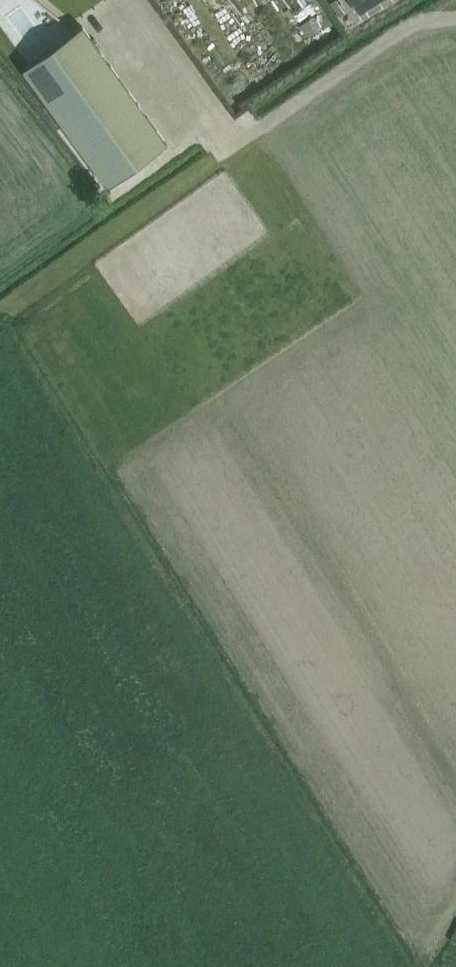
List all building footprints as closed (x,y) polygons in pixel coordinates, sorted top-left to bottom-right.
[(359,13),(379,0),(350,0),(359,13)] [(24,67),(35,83),(108,183),(166,141),(82,25),(24,67)]
